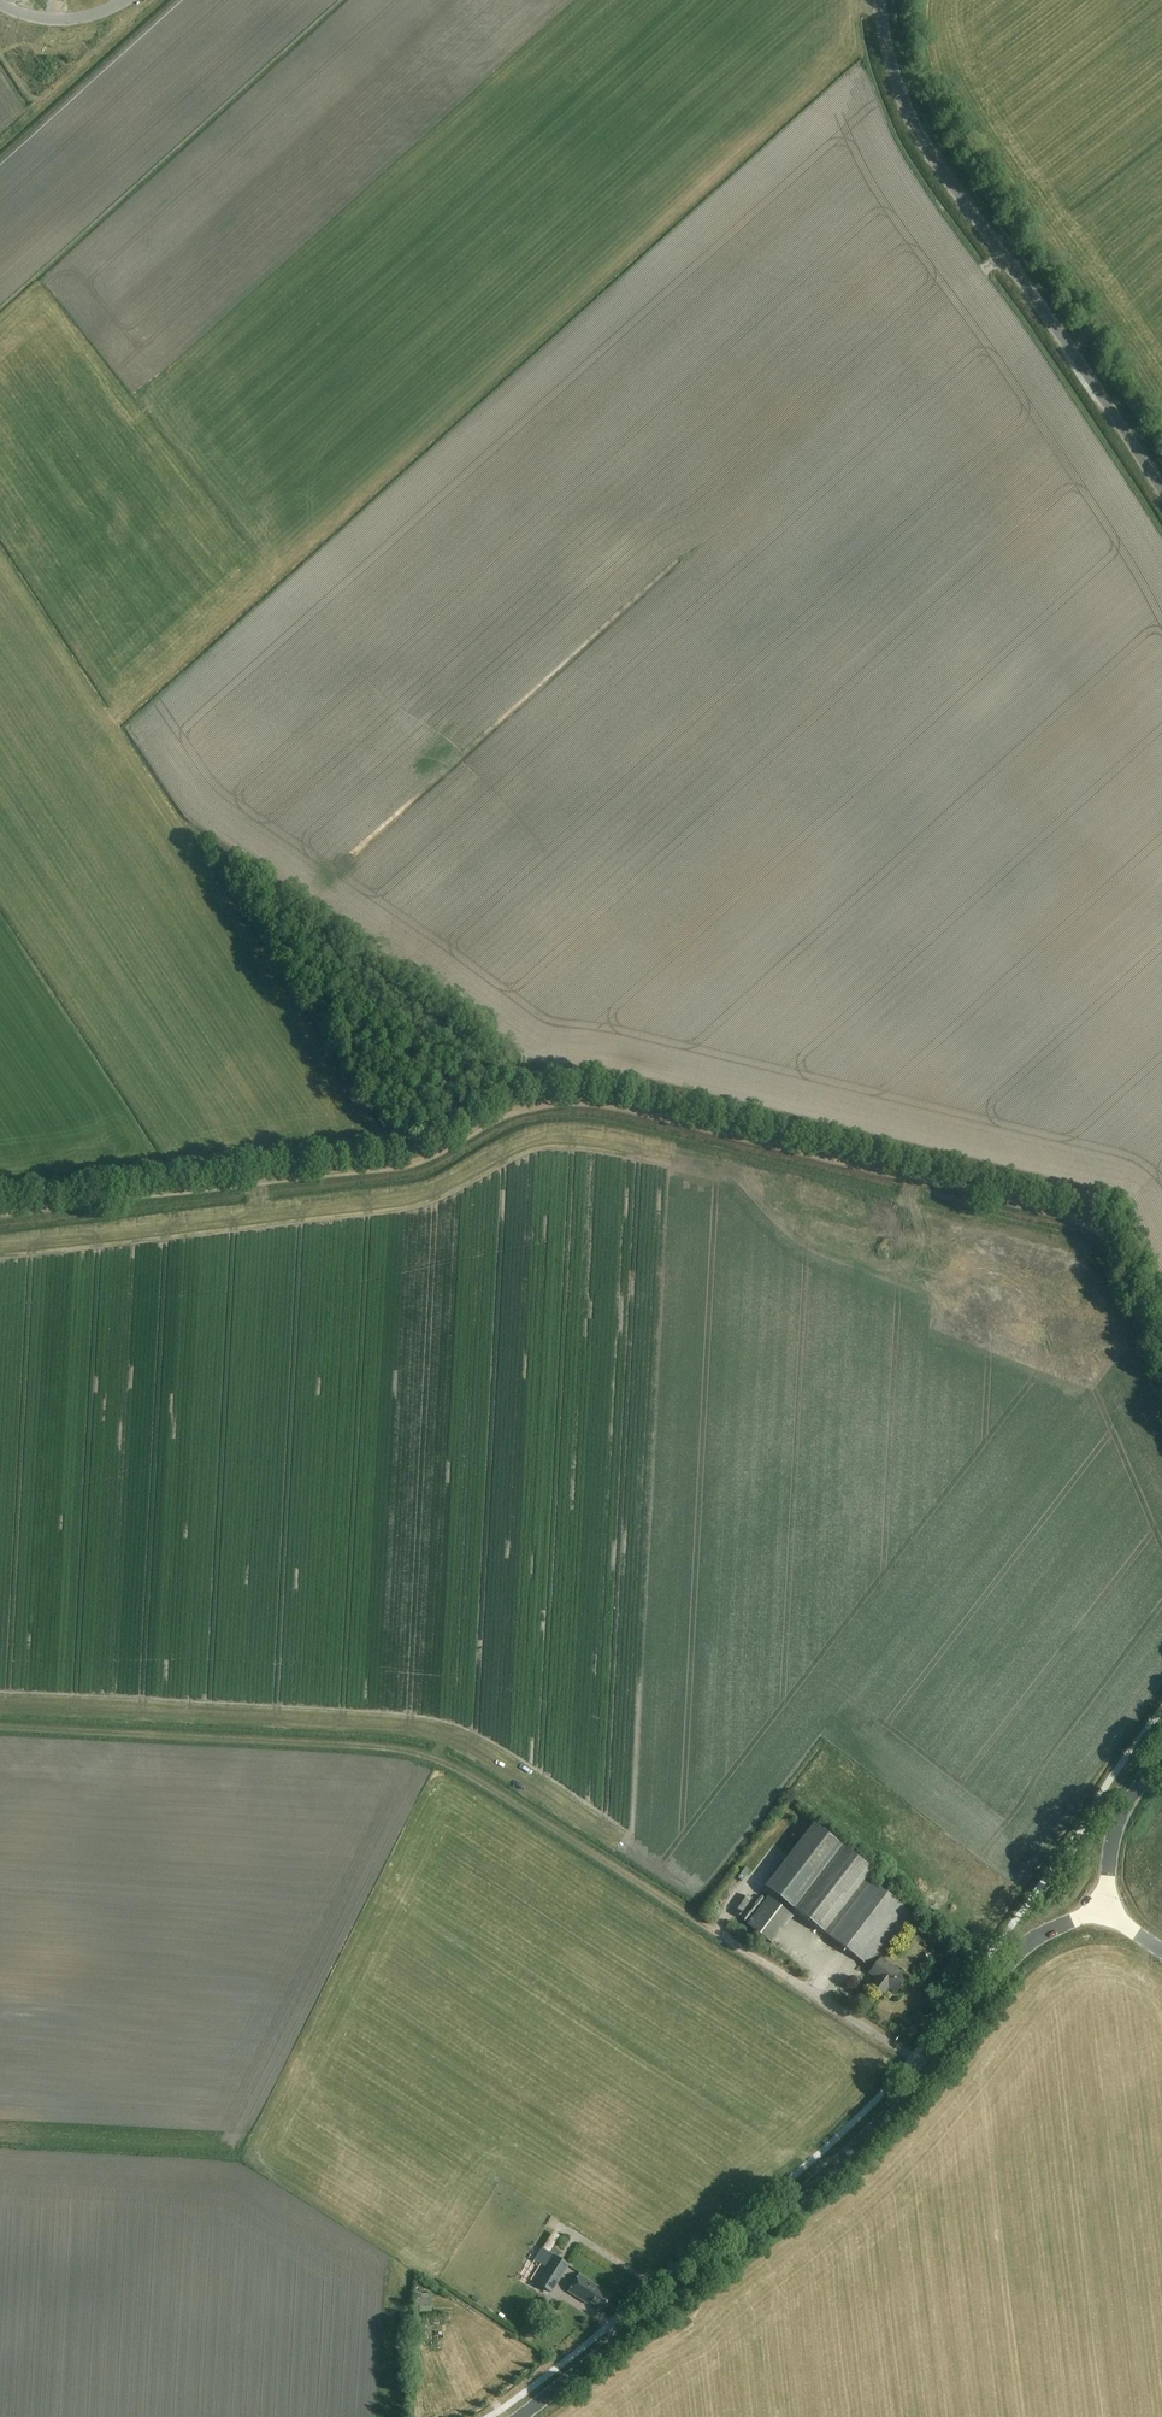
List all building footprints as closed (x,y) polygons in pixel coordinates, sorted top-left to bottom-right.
[(901,1943),(919,1918),(865,1878),(871,1870),(811,1825),(763,1889),(823,1934),(824,1933),(872,1969),(870,1973),(877,1979),(872,1985),(884,1994),(889,1988),(896,1994),(908,1978),(881,1958),(896,1939),(901,1943)] [(767,1897),(747,1924),(771,1943),(792,1916),(767,1897)] [(950,1963),(950,1950),(940,1951),(941,1963),(950,1963)] [(542,2266),(533,2281),(549,2292),(567,2265),(557,2258),(550,2254),(542,2266)] [(604,2309),(612,2297),(580,2275),(569,2292),(582,2300),(585,2297),(604,2309)] [(513,2296),(505,2309),(520,2317),(527,2305),(513,2296)] [(419,2321),(432,2322),(432,2306),(419,2306),(419,2321)]
